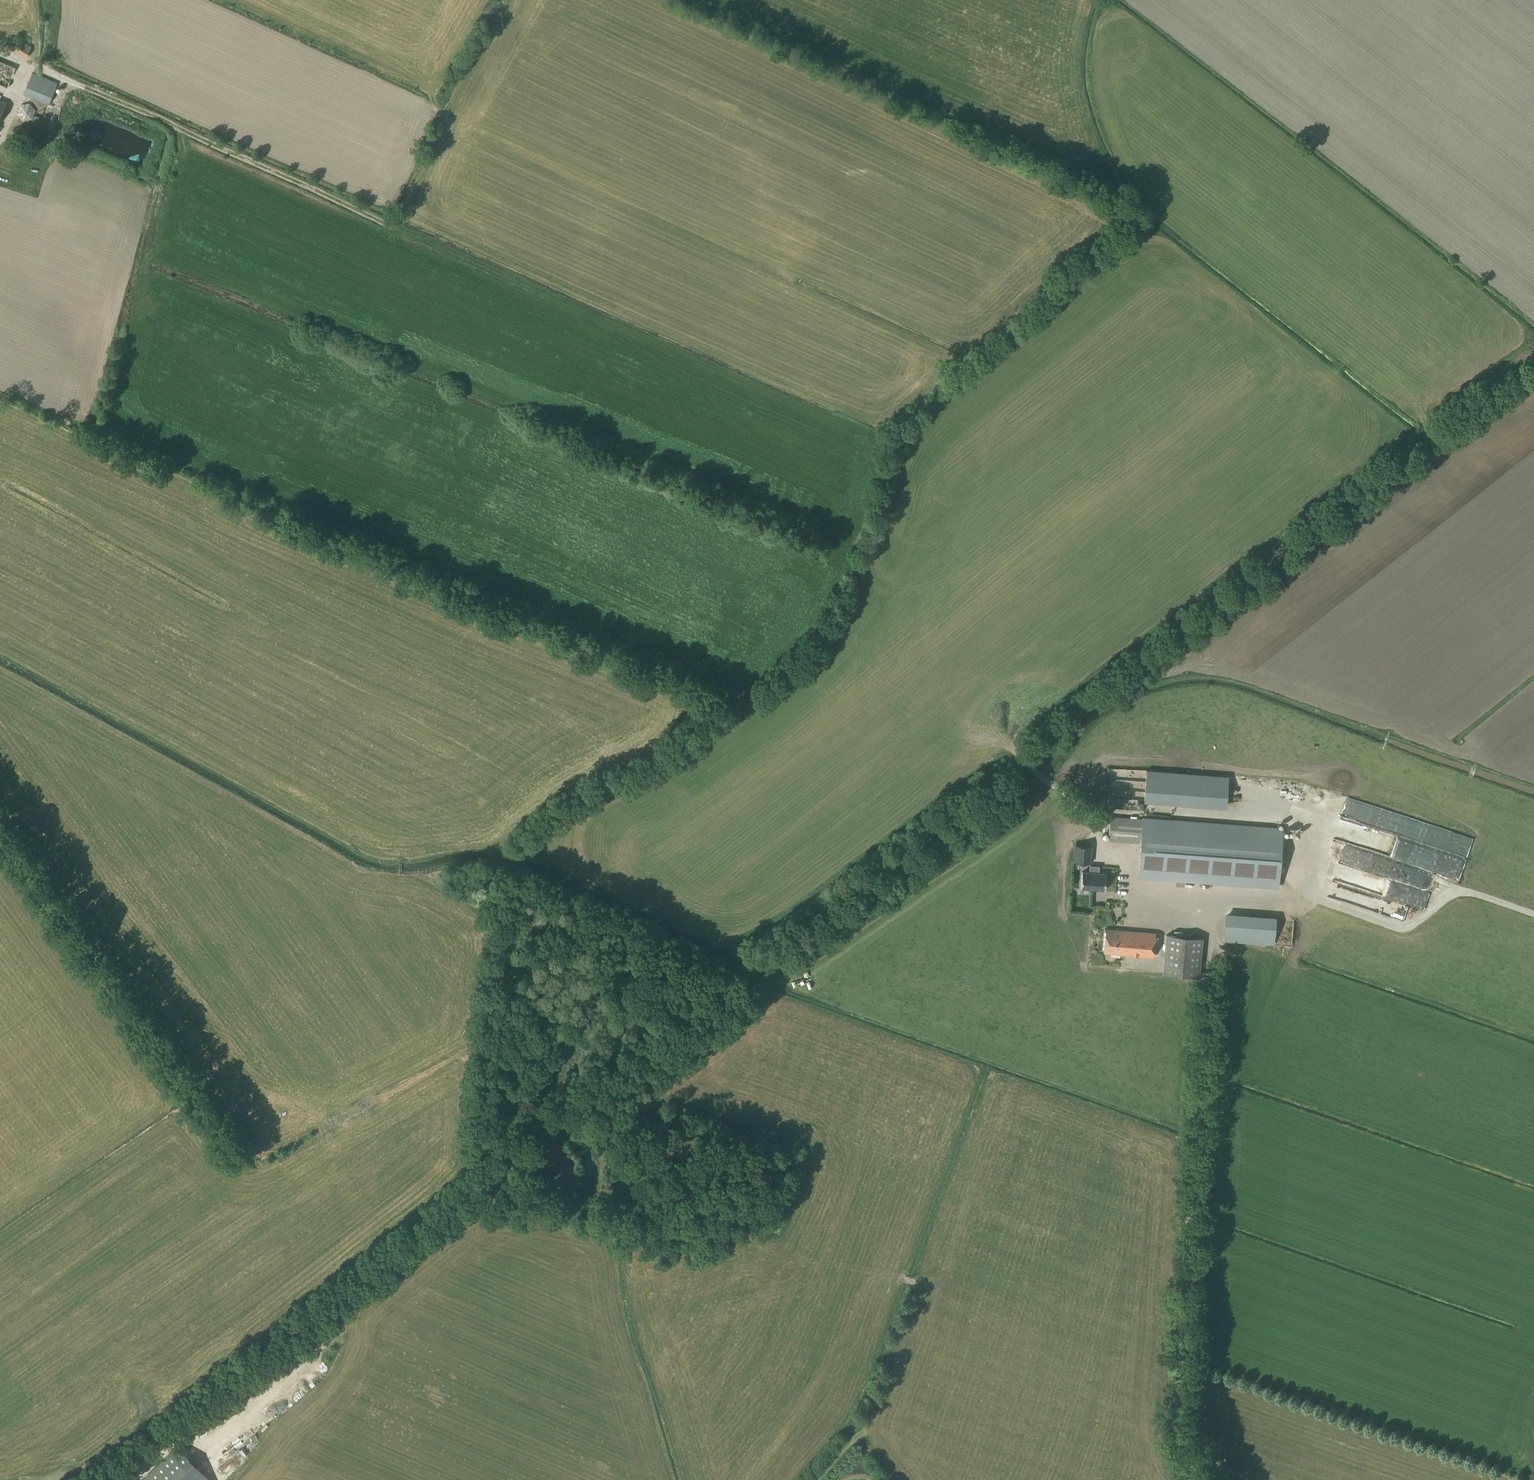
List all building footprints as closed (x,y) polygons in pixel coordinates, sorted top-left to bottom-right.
[(32,46),(12,37),(7,50),(27,58),(32,46)] [(8,88),(17,67),(0,61),(0,85),(8,88)] [(33,72),(24,95),(49,105),(58,83),(33,72)] [(1156,801),(1159,771),(1146,770),(1144,800),(1156,801)] [(1143,819),(1111,816),(1109,840),(1141,843),(1143,819)] [(1141,843),(1138,876),(1278,886),(1282,829),(1143,819),(1141,843)] [(1090,863),(1091,846),(1086,846),(1075,845),(1074,858),(1074,861),(1090,863)] [(1407,856),(1408,849),(1395,846),(1393,854),(1407,856)] [(1412,855),(1410,863),(1458,875),(1463,855),(1433,848),(1431,856),(1420,853),(1419,856),(1412,855)] [(1090,866),(1089,872),(1082,872),(1081,888),(1104,890),(1106,874),(1098,873),(1099,866),(1090,866)] [(1388,895),(1392,884),(1366,876),(1362,887),(1388,895)] [(1423,904),(1426,888),(1417,887),(1415,902),(1423,904)] [(1393,913),(1402,914),(1404,901),(1395,899),(1393,913)] [(1223,907),(1222,938),(1274,940),(1275,909),(1223,907)] [(1156,933),(1106,928),(1104,953),(1153,957),(1156,933)] [(1166,934),(1163,973),(1199,977),(1203,938),(1166,934)] [(177,1469),(165,1457),(141,1479),(209,1479),(194,1464),(188,1470),(183,1464),(177,1469)]
